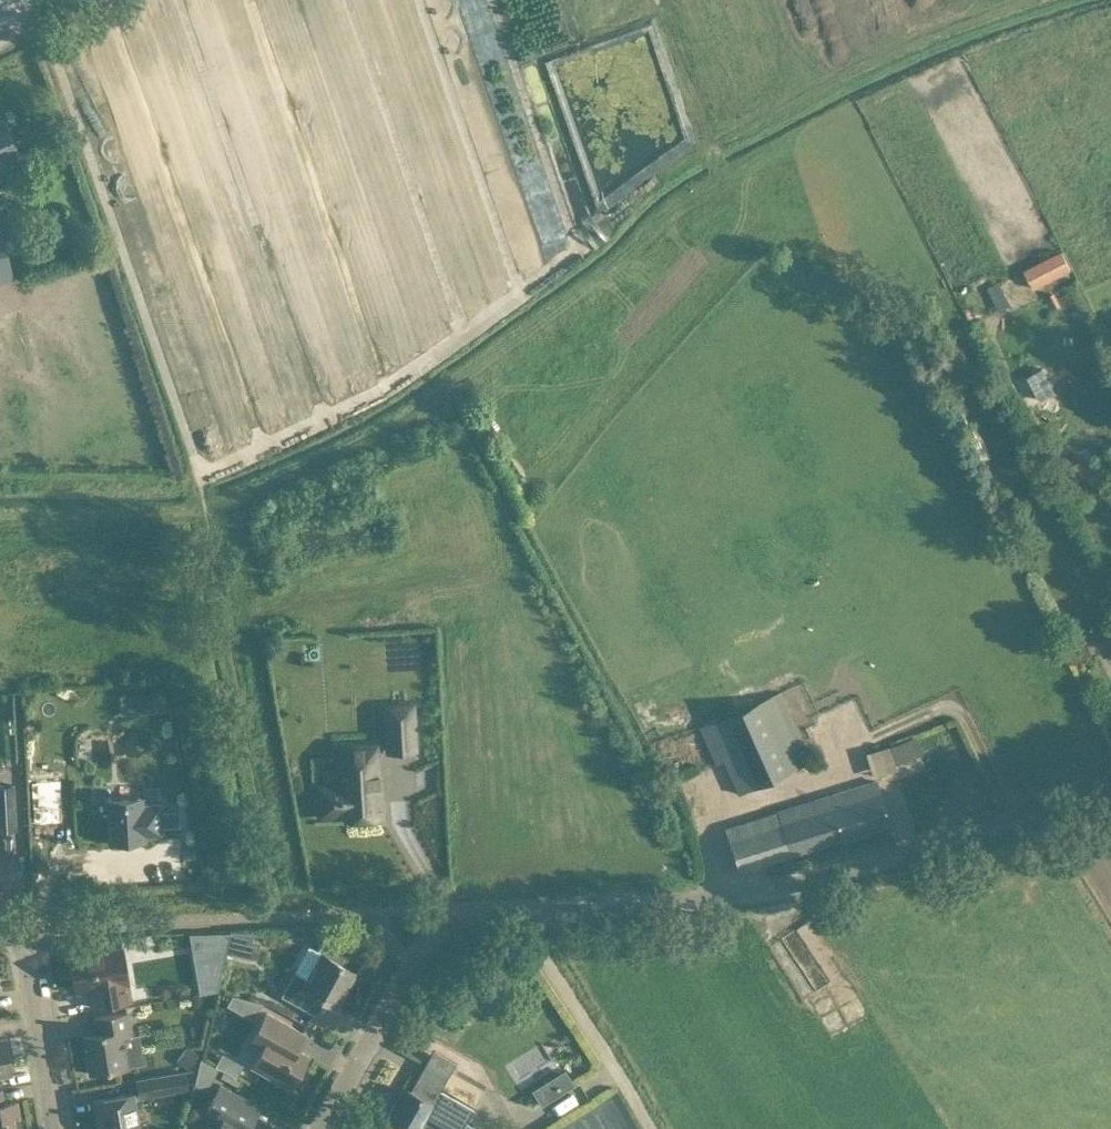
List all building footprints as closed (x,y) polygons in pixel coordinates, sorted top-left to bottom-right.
[(196,13),(219,6),(217,0),(192,0),(196,13)] [(547,253),(576,243),(497,0),(464,0),(547,253)] [(612,175),(688,152),(653,38),(566,64),(606,196),(617,192),(612,175)] [(21,156),(13,139),(4,119),(0,121),(0,166),(21,156)] [(0,225),(0,283),(14,280),(13,273),(4,233),(2,224),(0,225)] [(517,242),(528,275),(549,268),(538,235),(517,242)] [(1054,254),(1024,269),(1034,288),(1064,273),(1054,254)] [(1079,643),(1067,649),(1074,664),(1075,663),(1086,658),(1079,643)] [(724,760),(738,793),(804,763),(812,760),(782,689),(702,725),(719,763),(724,760)] [(154,692),(137,694),(139,712),(156,710),(154,692)] [(387,706),(389,749),(415,747),(412,705),(387,706)] [(933,761),(926,740),(878,757),(885,778),(933,761)] [(342,788),(317,789),(319,814),(346,813),(346,818),(376,816),(376,801),(381,801),(378,749),(354,750),(356,783),(341,783),(342,788)] [(739,870),(890,823),(877,780),(725,827),(739,870)] [(64,822),(62,781),(31,782),(34,823),(64,822)] [(14,784),(0,785),(0,829),(16,828),(14,784)] [(144,796),(106,798),(108,843),(146,841),(146,837),(163,836),(163,828),(181,827),(180,809),(162,810),(161,802),(144,803),(144,796)] [(232,931),(227,951),(248,956),(252,939),(254,932),(232,931)] [(310,945),(295,971),(281,995),(316,1014),(325,999),(337,1005),(356,971),(344,964),(350,953),(325,937),(318,949),(310,945)] [(92,1007),(114,1003),(131,1000),(128,983),(129,982),(126,969),(123,947),(71,956),(76,991),(90,989),(92,1007)] [(226,956),(195,961),(201,993),(217,990),(226,956)] [(233,995),(228,1004),(254,1018),(263,1003),(233,995)] [(90,1073),(112,1069),(127,1067),(145,1064),(141,1035),(131,1036),(127,1011),(94,1017),(97,1033),(83,1035),(90,1073)] [(252,1066),(272,1076),(291,1087),(309,1055),(297,1049),(306,1033),(267,1011),(256,1031),(251,1041),(262,1048),(252,1066)] [(12,1072),(6,1037),(0,1038),(0,1074),(12,1072)] [(186,1047),(177,1060),(190,1068),(198,1056),(186,1047)] [(201,1058),(195,1083),(207,1090),(219,1067),(201,1058)] [(586,1060),(583,1067),(589,1070),(592,1062),(586,1060)] [(389,1115),(392,1118),(391,1119),(409,1128),(417,1128),(425,1115),(449,1128),(462,1128),(467,1122),(474,1109),(439,1089),(447,1075),(426,1063),(411,1090),(408,1088),(400,1104),(396,1103),(389,1115)] [(566,1069),(550,1079),(559,1094),(575,1084),(566,1069)] [(188,1088),(185,1070),(137,1078),(140,1096),(188,1088)] [(225,1070),(219,1081),(235,1090),(241,1080),(225,1070)] [(251,1121),(260,1106),(221,1084),(204,1114),(220,1123),(217,1128),(267,1128),(251,1121)] [(16,1100),(4,1102),(1,1087),(0,1087),(0,1128),(21,1128),(16,1100)] [(104,1128),(139,1128),(133,1093),(94,1099),(97,1114),(101,1113),(104,1128)]
